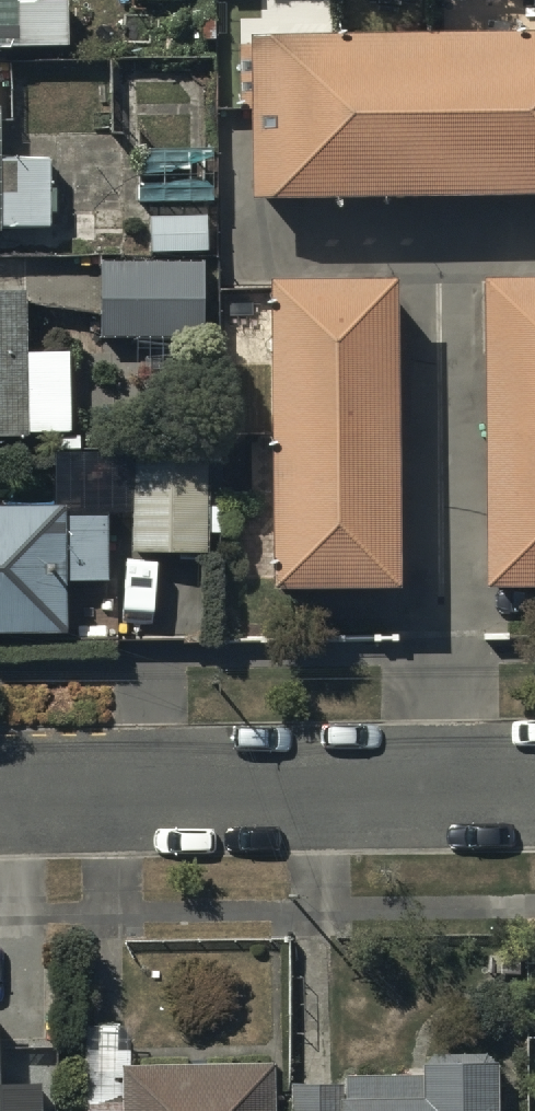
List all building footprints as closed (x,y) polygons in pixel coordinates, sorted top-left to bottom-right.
[(67,61),(67,6),(38,6),(38,0),(0,0),(0,61),(67,61)] [(240,54),(240,75),(253,75),(254,212),(534,211),(534,52),(240,54)] [(0,70),(0,248),(1,248),(1,238),(54,238),(53,160),(1,160),(1,70),(0,70)] [(102,266),(102,344),(203,344),(203,266),(102,266)] [(481,285),(481,590),(534,590),(534,285),(481,285)] [(395,292),(271,292),(270,597),(394,598),(395,292)] [(0,304),(0,453),(24,453),(24,441),(66,442),(67,362),(26,362),(27,305),(0,304)] [(206,463),(130,463),(130,558),(206,558),(206,463)] [(0,519),(0,644),(62,644),(62,589),(107,590),(107,519),(0,519)] [(120,1069),(120,1110),(278,1110),(278,1070),(120,1069)] [(297,1073),(296,1110),(505,1110),(505,1078),(297,1073)]
